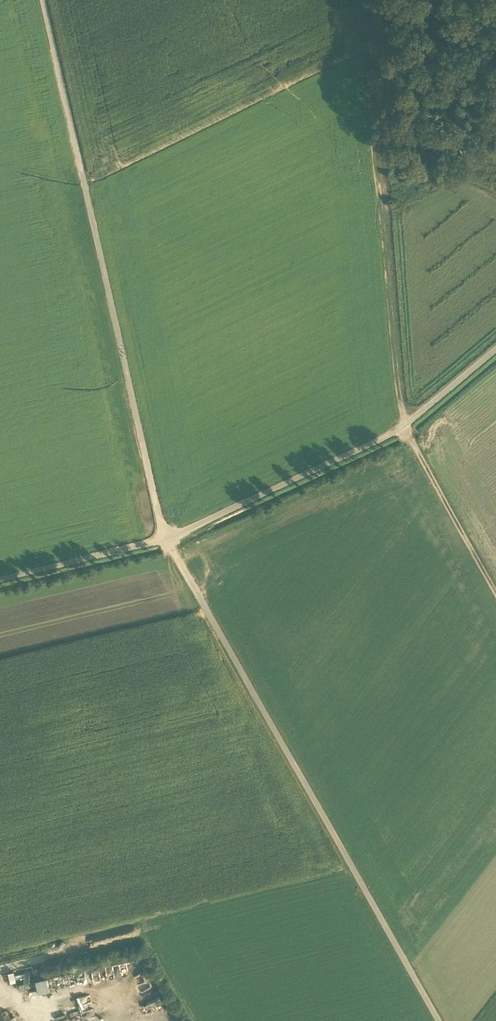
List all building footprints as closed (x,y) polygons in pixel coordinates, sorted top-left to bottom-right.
[(35,981),(31,965),(13,969),(17,985),(35,981)] [(39,978),(41,990),(52,989),(51,976),(39,978)] [(145,1002),(158,995),(152,985),(139,993),(145,1002)]
